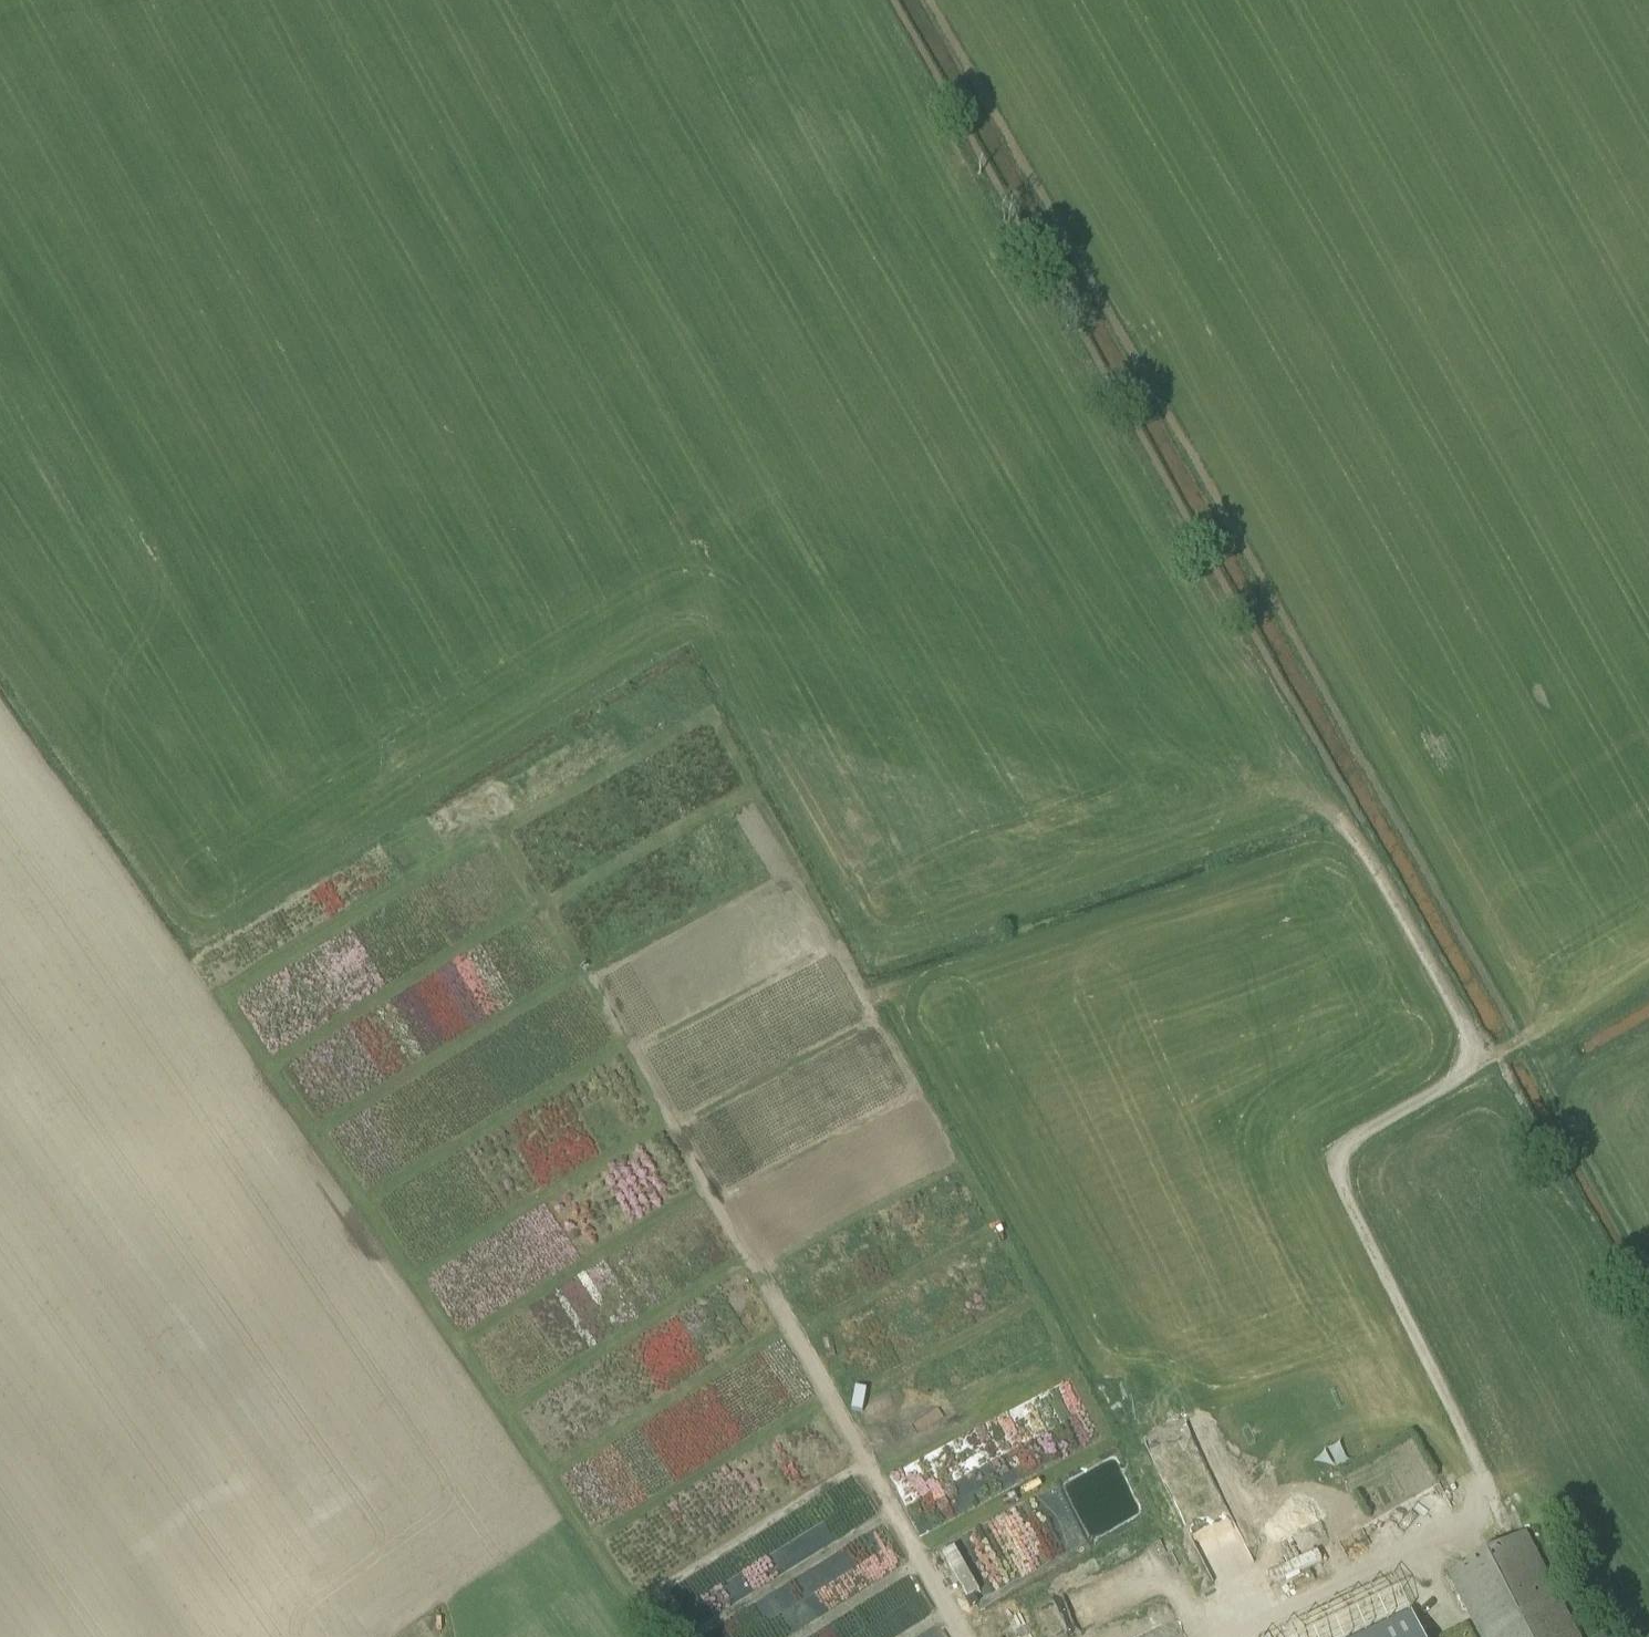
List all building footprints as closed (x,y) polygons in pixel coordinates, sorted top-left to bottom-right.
[(1449,1571),(1482,1635),(1483,1636),(1577,1636),(1557,1597),(1524,1533),(1511,1539),(1505,1543),(1505,1542),(1449,1571)] [(1361,1636),(1422,1636),(1410,1613),(1361,1636)]
